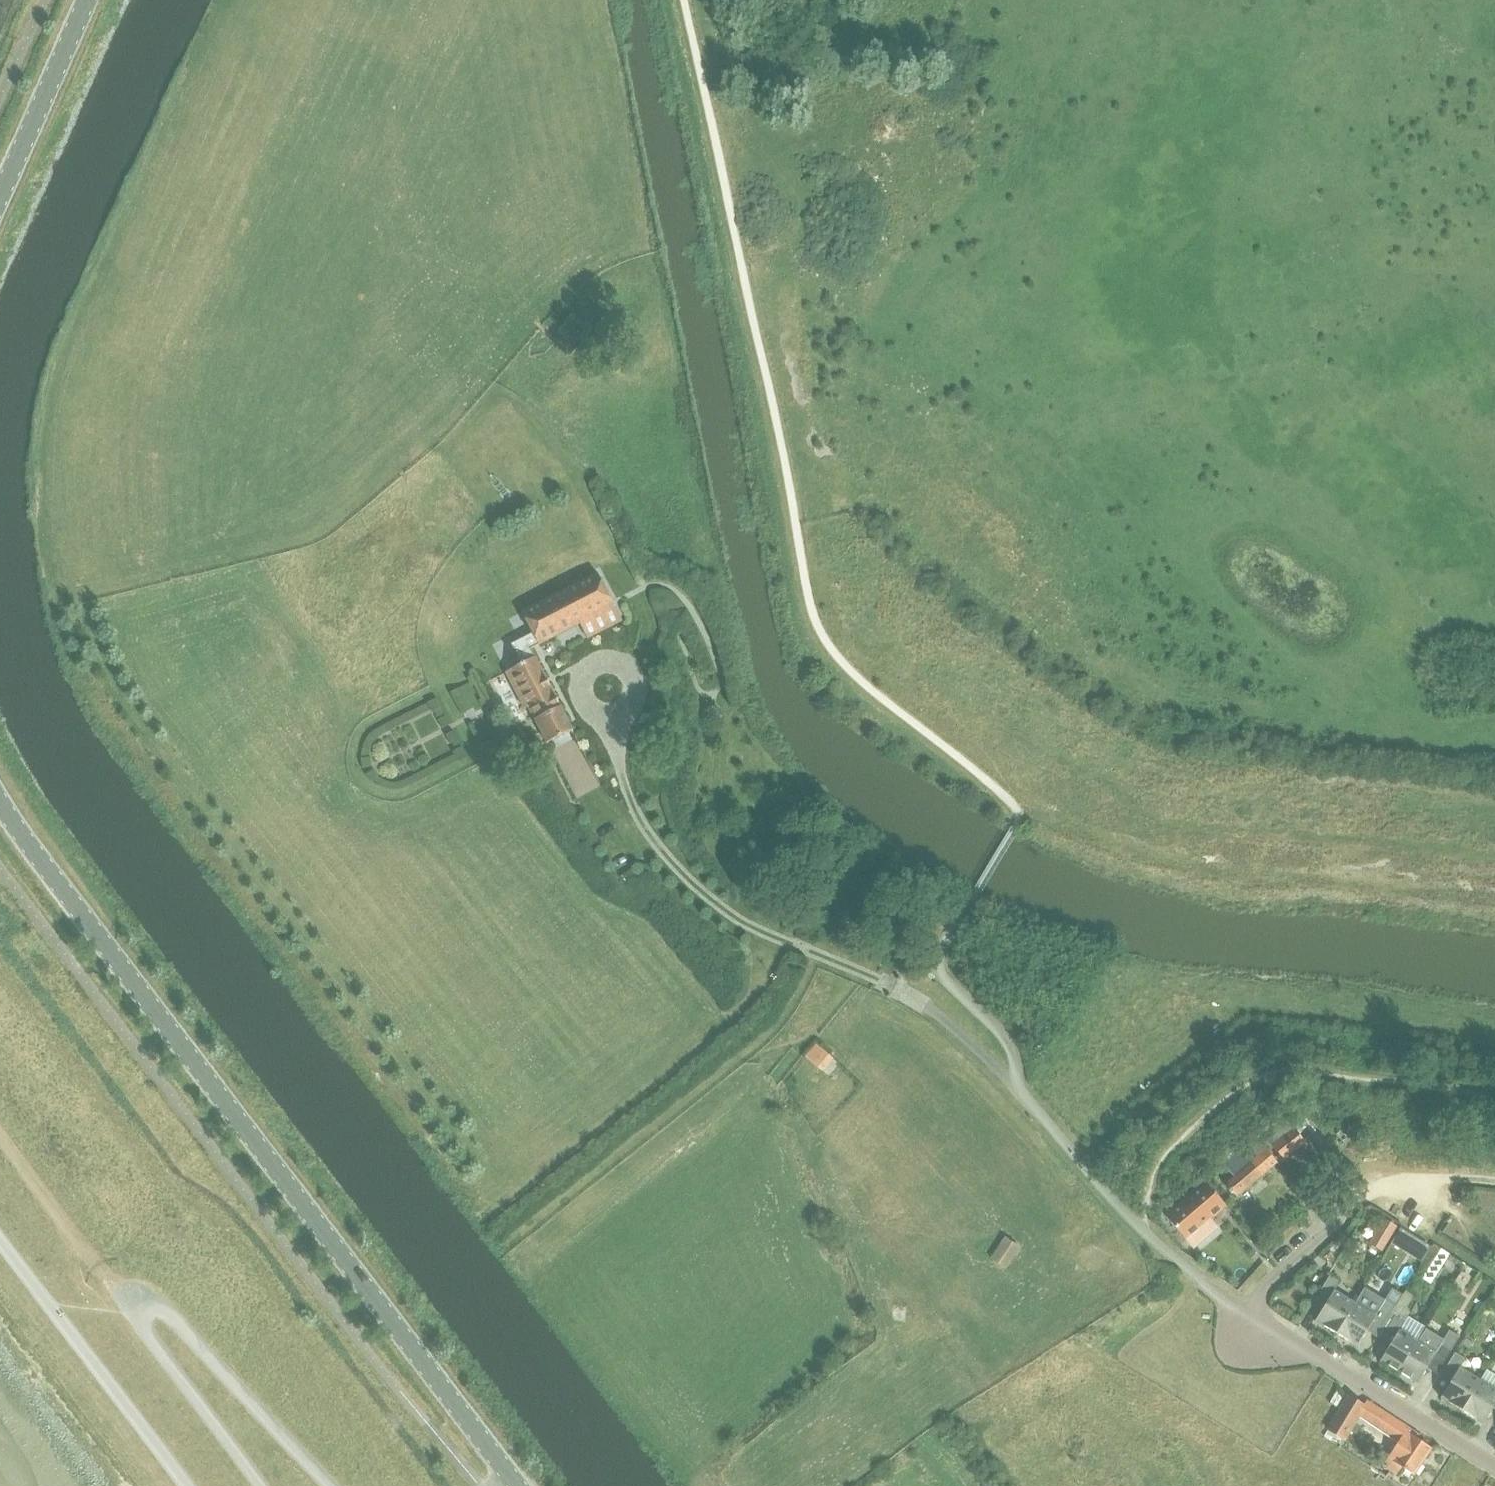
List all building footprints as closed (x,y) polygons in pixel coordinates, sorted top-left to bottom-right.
[(510,644),(520,664),(505,672),(524,708),(528,706),(547,743),(573,730),(531,649),(614,606),(597,573),(521,612),(532,633),(510,644)] [(817,1044),(806,1057),(821,1070),(832,1058),(817,1044)] [(1303,1140),(1315,1131),(1303,1117),(1293,1125),(1291,1123),(1269,1135),(1265,1137),(1283,1159),(1305,1142),(1303,1140)] [(1353,1136),(1345,1127),(1336,1134),(1345,1143),(1353,1136)] [(1261,1176),(1277,1162),(1258,1141),(1256,1138),(1248,1146),(1256,1155),(1253,1158),(1248,1152),(1244,1156),(1237,1147),(1221,1161),(1234,1177),(1225,1184),(1235,1197),(1260,1175),(1261,1176)] [(1204,1181),(1164,1215),(1186,1241),(1226,1207),(1204,1181)] [(1382,1220),(1367,1245),(1380,1253),(1395,1228),(1382,1220)] [(1400,1228),(1391,1243),(1406,1253),(1415,1237),(1400,1228)] [(1001,1231),(990,1253),(1006,1261),(1017,1239),(1001,1231)] [(1428,1252),(1420,1266),(1430,1272),(1441,1253),(1431,1247),(1428,1252)] [(1336,1334),(1354,1304),(1334,1291),(1340,1282),(1329,1276),(1314,1299),(1324,1305),(1315,1321),(1336,1334)] [(1482,1280),(1476,1288),(1487,1295),(1492,1286),(1482,1280)] [(1364,1288),(1354,1304),(1336,1334),(1357,1346),(1366,1331),(1376,1337),(1395,1306),(1364,1288)] [(1389,1345),(1380,1361),(1398,1372),(1425,1328),(1426,1327),(1398,1310),(1379,1339),(1389,1345)] [(1425,1328),(1398,1372),(1417,1383),(1426,1368),(1436,1374),(1460,1336),(1449,1330),(1443,1340),(1425,1328)] [(1465,1339),(1461,1345),(1468,1349),(1472,1343),(1465,1339)] [(1461,1411),(1480,1381),(1459,1368),(1465,1359),(1454,1352),(1440,1376),(1450,1382),(1440,1398),(1461,1411)] [(1480,1381),(1461,1411),(1482,1423),(1491,1408),(1494,1410),(1494,1375),(1486,1370),(1480,1381)] [(1345,1398),(1326,1428),(1342,1439),(1356,1416),(1397,1442),(1382,1466),(1396,1475),(1401,1467),(1413,1474),(1429,1448),(1414,1438),(1416,1434),(1366,1402),(1361,1409),(1345,1398)]
